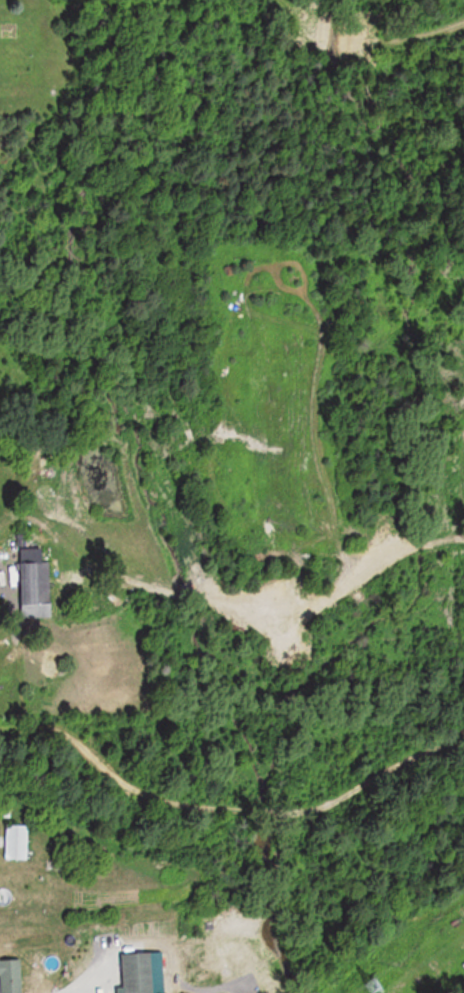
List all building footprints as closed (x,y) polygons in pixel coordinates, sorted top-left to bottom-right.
[(50,547),(21,548),(22,618),(51,618),(50,547)] [(28,860),(29,825),(5,825),(5,860),(28,860)] [(123,992),(166,992),(165,953),(123,954),(123,992)] [(1,977),(2,992),(23,992),(22,960),(0,960),(0,977),(1,977)]
